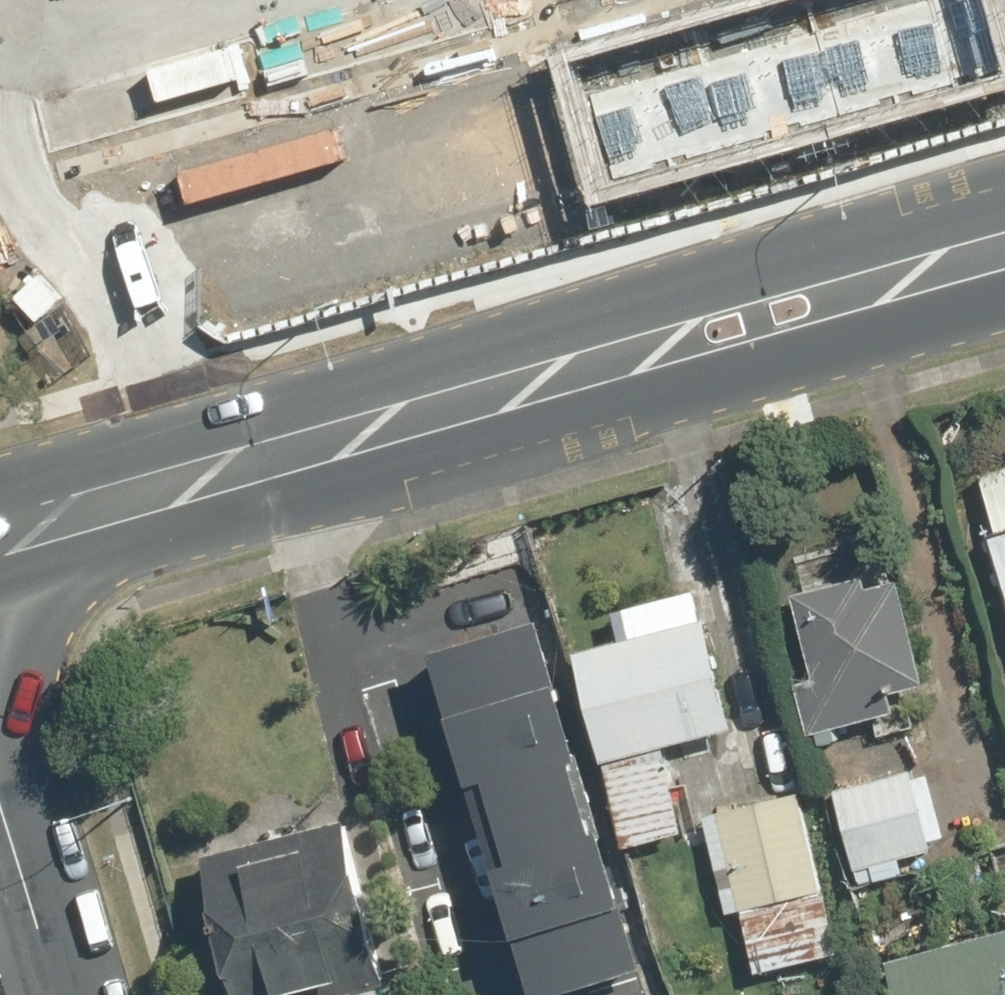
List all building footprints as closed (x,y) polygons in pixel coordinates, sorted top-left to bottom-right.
[(620,0),(589,0),(591,8),(620,0)] [(845,118),(811,0),(781,0),(758,6),(795,132),(845,118)] [(896,104),(867,0),(811,0),(845,118),(896,104)] [(947,90),(921,0),(867,0),(896,104),(947,90)] [(995,76),(974,0),(921,0),(947,90),(995,76)] [(752,144),(795,132),(758,6),(714,19),(752,144)] [(700,158),(752,144),(714,19),(665,32),(700,158)] [(648,173),(700,158),(665,32),(613,47),(648,173)] [(598,187),(648,173),(613,47),(563,61),(598,187)] [(514,205),(558,193),(521,68),(477,80),(514,205)] [(463,220),(514,205),(477,80),(427,93),(463,220)] [(411,234),(463,220),(427,93),(376,108),(411,234)] [(361,248),(411,234),(376,108),(326,122),(361,248)] [(263,286),(307,274),(270,148),(226,161),(263,286)] [(212,300),(263,286),(226,161),(176,174),(212,300)] [(160,315),(212,300),(176,174),(125,189),(160,315)] [(110,329),(160,315),(125,189),(74,203),(110,329)] [(976,480),(994,537),(979,541),(1004,625),(1004,472),(976,480)] [(893,576),(790,602),(808,683),(794,686),(807,741),(880,725),(875,699),(918,689),(893,576)] [(733,730),(699,619),(570,658),(603,769),(733,730)] [(423,662),(523,994),(571,994),(634,976),(529,627),(423,662)] [(663,764),(602,779),(619,849),(679,835),(663,764)] [(917,765),(821,790),(846,886),(942,861),(917,765)] [(789,796),(708,820),(756,979),(837,955),(789,796)] [(338,830),(183,868),(214,993),(235,988),(236,994),(358,994),(378,990),(338,830)] [(871,966),(878,994),(1004,994),(1004,933),(871,966)]
